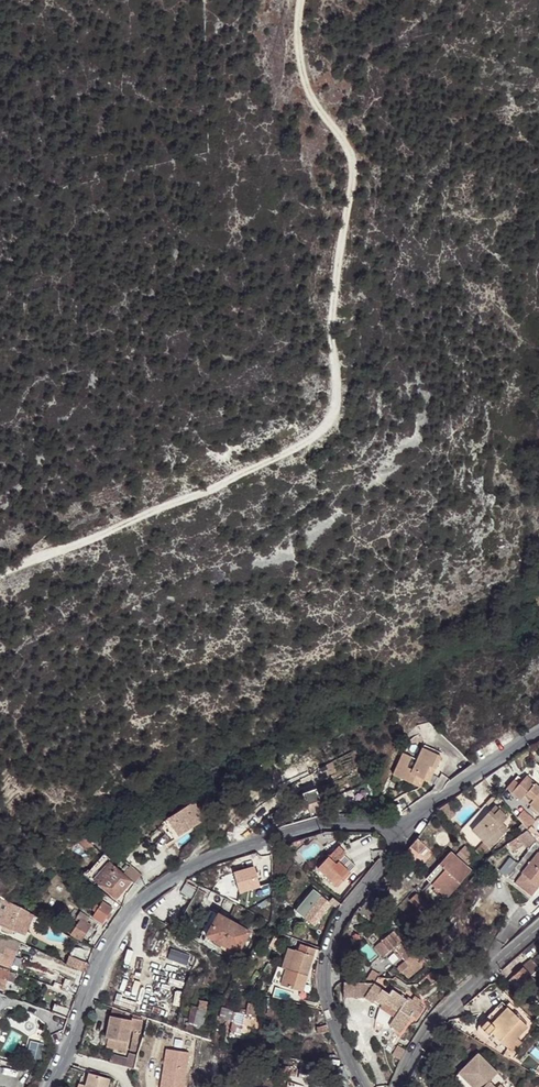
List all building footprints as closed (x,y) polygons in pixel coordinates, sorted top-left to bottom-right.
[(401,756),(391,778),(418,790),(422,782),(428,769),(433,772),(439,759),(421,751),(415,763),(401,756)] [(428,769),(422,782),(427,785),(433,772),(428,769)] [(504,790),(518,803),(522,799),(528,805),(526,806),(538,818),(538,792),(524,779),(517,787),(512,782),(504,790)] [(301,795),(298,788),(284,793),(287,801),(301,795)] [(358,790),(351,793),(353,799),(360,796),(358,790)] [(301,795),(310,819),(317,817),(324,816),(314,791),(301,795)] [(211,792),(193,804),(203,820),(213,814),(209,807),(217,802),(211,792)] [(203,820),(193,804),(166,821),(177,838),(203,820)] [(388,810),(391,819),(400,816),(397,807),(388,810)] [(523,809),(518,814),(528,824),(533,819),(523,809)] [(487,813),(469,832),(488,849),(505,832),(500,825),(505,819),(496,811),(490,817),(487,813)] [(532,842),(524,832),(513,839),(522,848),(526,843),(529,847),(532,842)] [(313,839),(296,852),(305,863),(322,850),(313,839)] [(430,855),(415,840),(399,859),(414,873),(430,855)] [(532,842),(529,847),(505,880),(529,899),(538,886),(538,849),(532,842)] [(467,864),(473,856),(462,847),(456,855),(467,864)] [(343,857),(336,849),(325,860),(314,872),(332,888),(334,890),(348,876),(353,870),(341,858),(343,857)] [(446,868),(429,886),(444,900),(469,874),(448,854),(440,863),(446,868)] [(91,885),(93,882),(108,865),(110,863),(103,856),(83,879),(91,885)] [(423,881),(429,886),(446,868),(440,863),(423,881)] [(108,865),(93,882),(114,900),(129,883),(108,865)] [(247,865),(238,879),(246,884),(255,871),(247,865)] [(184,885),(179,895),(190,901),(195,892),(184,885)] [(103,895),(97,891),(89,903),(94,906),(90,912),(94,914),(90,919),(101,925),(111,910),(101,903),(98,908),(96,906),(103,895)] [(330,906),(327,904),(311,892),(297,909),(294,914),(312,928),(330,906)] [(234,906),(209,893),(205,902),(219,908),(215,916),(216,917),(204,938),(201,943),(209,947),(210,945),(212,942),(236,956),(248,934),(227,923),(234,906)] [(414,897),(408,903),(424,920),(430,914),(414,897)] [(336,911),(339,906),(331,899),(327,904),(330,906),(336,911)] [(11,905),(8,911),(1,927),(2,928),(0,931),(10,935),(12,932),(20,935),(27,914),(11,905)] [(8,911),(0,909),(0,927),(1,927),(8,911)] [(24,937),(32,917),(27,914),(20,935),(24,937)] [(78,914),(76,919),(85,924),(88,919),(78,914)] [(216,917),(215,916),(212,915),(200,936),(204,938),(216,917)] [(85,924),(76,919),(68,930),(72,933),(70,936),(80,942),(90,927),(85,924)] [(86,947),(92,950),(102,937),(96,932),(86,947)] [(396,948),(388,937),(374,949),(382,959),(393,951),(396,948)] [(12,967),(17,951),(19,946),(0,939),(0,963),(12,967)] [(405,941),(401,944),(407,951),(410,948),(405,941)] [(212,942),(210,945),(236,960),(238,957),(236,956),(212,942)] [(415,961),(418,959),(411,949),(410,948),(407,951),(401,944),(396,948),(393,951),(403,964),(397,969),(406,979),(420,967),(415,961)] [(276,986),(294,992),(300,976),(304,978),(313,951),(299,946),(296,954),(288,951),(276,986)] [(64,966),(84,973),(87,965),(67,958),(64,966)] [(529,961),(513,977),(530,996),(533,993),(528,987),(530,985),(528,982),(530,980),(529,978),(537,970),(529,961)] [(0,963),(0,967),(10,971),(12,967),(0,963)] [(2,990),(5,981),(12,983),(15,975),(0,970),(0,989),(2,990)] [(300,976),(294,992),(298,993),(304,978),(300,976)] [(60,991),(75,997),(79,986),(64,980),(60,991)] [(341,999),(363,1000),(372,987),(341,984),(341,999)] [(363,1000),(370,1005),(379,992),(372,987),(363,1000)] [(378,1010),(380,1007),(383,1003),(392,1009),(397,1012),(387,1027),(398,1034),(409,1018),(415,1008),(419,1003),(412,998),(409,1002),(406,1006),(403,1004),(404,1002),(389,992),(386,996),(379,992),(370,1005),(378,1010)] [(206,1004),(198,1002),(196,1009),(189,1008),(186,1026),(185,1026),(183,1032),(191,1034),(192,1029),(201,1031),(202,1030),(209,1031),(213,1013),(204,1011),(206,1004)] [(383,1003),(380,1007),(389,1014),(392,1009),(383,1003)] [(499,1004),(476,1028),(486,1037),(489,1034),(505,1050),(525,1028),(499,1004)] [(52,1013),(68,1019),(71,1011),(55,1005),(52,1013)] [(233,1012),(220,1008),(218,1019),(231,1022),(229,1031),(248,1036),(251,1029),(256,1007),(246,1005),(245,1012),(239,1011),(238,1014),(233,1013),(233,1012)] [(420,1011),(415,1008),(409,1018),(414,1021),(420,1011)] [(138,1035),(140,1022),(131,1019),(130,1022),(109,1019),(104,1041),(126,1045),(128,1034),(132,1035),(128,1052),(134,1053),(137,1035),(138,1035)] [(327,1033),(325,1026),(317,1028),(320,1035),(327,1033)] [(83,1034),(80,1042),(87,1044),(89,1036),(83,1034)] [(390,1035),(386,1042),(390,1045),(395,1038),(390,1035)] [(87,1044),(97,1046),(100,1039),(89,1036),(87,1044)] [(404,1052),(397,1048),(391,1058),(398,1062),(404,1052)] [(455,1073),(469,1086),(494,1086),(489,1081),(498,1074),(477,1054),(455,1073)] [(122,1060),(119,1067),(131,1070),(134,1058),(127,1056),(126,1061),(122,1060)] [(30,1072),(24,1085),(30,1086),(32,1086),(38,1075),(30,1072)] [(107,1081),(97,1078),(87,1075),(83,1086),(106,1086),(107,1081)]
